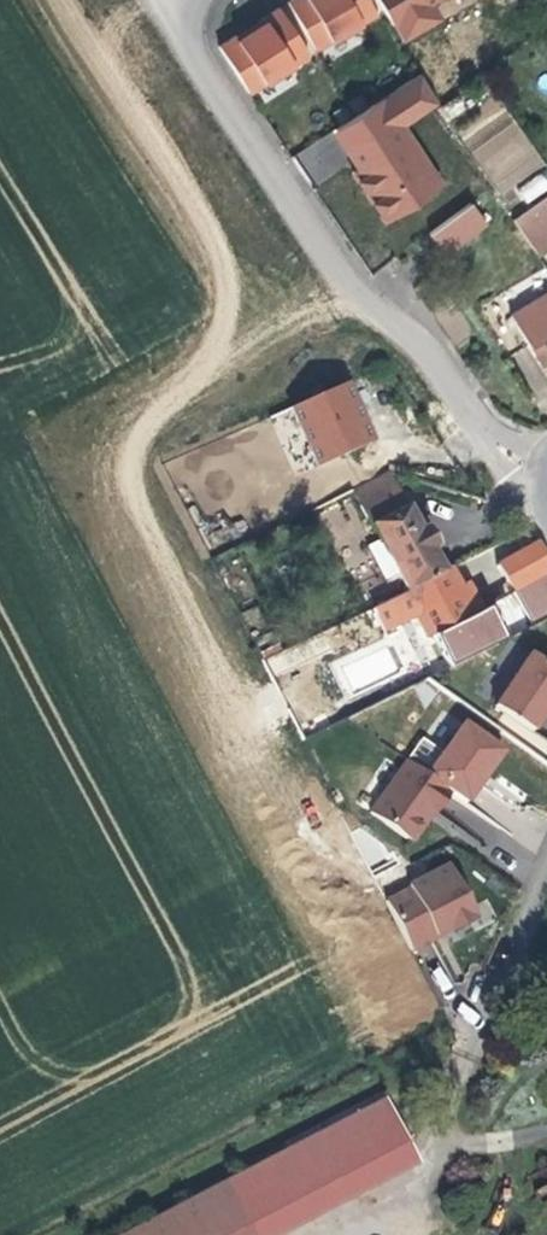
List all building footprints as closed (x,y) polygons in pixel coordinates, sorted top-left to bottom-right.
[(366,0),(310,0),(309,0),(297,0),(288,6),(319,52),(375,15),(366,0)] [(392,26),(399,23),(409,40),(440,20),(433,5),(441,0),(377,0),(392,26)] [(307,56),(277,11),(260,20),(265,28),(250,37),(238,44),(234,39),(218,49),(250,93),(307,56)] [(436,104),(419,75),(337,127),(363,168),(353,176),(361,186),(387,222),(439,187),(403,130),(436,104)] [(454,123),(496,195),(543,168),(500,96),(454,123)] [(506,214),(524,240),(530,249),(546,237),(546,184),(506,214)] [(482,221),(469,203),(428,233),(442,255),(482,221)] [(512,317),(500,295),(476,308),(505,359),(528,347),(537,363),(546,358),(546,298),(512,317)] [(317,465),(378,441),(354,380),(293,403),(317,465)] [(426,543),(387,472),(352,489),(378,539),(396,573),(429,636),(479,610),(465,583),(462,585),(452,589),(443,573),(426,543)] [(383,580),(396,573),(378,539),(365,545),(383,580)] [(536,541),(495,563),(511,593),(546,575),(546,560),(537,542),(536,541)] [(452,589),(462,585),(454,568),(443,573),(452,589)] [(529,657),(492,709),(532,732),(546,711),(546,712),(546,667),(529,657)] [(501,750),(463,723),(442,753),(422,740),(406,760),(452,791),(466,801),(485,774),(501,750)] [(452,791),(406,760),(371,811),(405,836),(416,836),(424,828),(421,820),(424,813),(427,809),(437,814),(452,791)] [(473,918),(446,865),(392,894),(417,946),(448,928),(450,931),(467,922),(473,918)] [(381,1099),(349,1115),(372,1159),(404,1144),(381,1099)] [(190,1198),(209,1234),(278,1234),(414,1164),(404,1144),(372,1159),(349,1115),(190,1198)] [(190,1198),(119,1234),(209,1234),(190,1198)]
